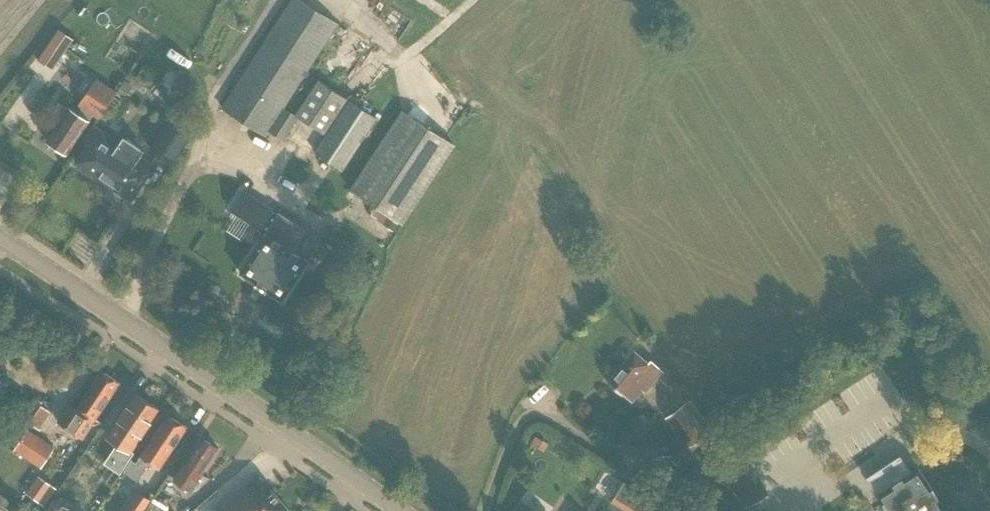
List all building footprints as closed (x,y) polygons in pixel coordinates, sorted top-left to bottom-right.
[(223,108),(267,136),(270,130),(285,140),(299,117),(296,115),(285,108),(338,24),(301,0),(292,0),(223,108)] [(51,65),(71,34),(60,26),(39,57),(51,65)] [(170,91),(182,95),(189,75),(178,71),(170,91)] [(56,128),(47,141),(67,154),(95,114),(100,118),(117,93),(99,81),(97,80),(80,105),(83,107),(78,114),(72,109),(70,108),(69,109),(60,104),(48,122),(56,128)] [(319,80),(296,115),(299,117),(325,134),(347,99),(319,80)] [(327,136),(316,153),(343,171),(377,118),(350,101),(327,136)] [(40,102),(29,106),(34,119),(45,114),(40,102)] [(404,224),(455,145),(403,111),(351,190),(404,224)] [(149,148),(172,164),(190,136),(168,121),(149,148)] [(89,146),(78,162),(132,198),(148,174),(146,173),(152,164),(143,158),(142,157),(145,151),(124,137),(120,142),(100,128),(95,125),(83,142),(89,146)] [(315,158),(304,183),(317,189),(329,164),(315,158)] [(246,191),(233,211),(261,229),(255,237),(262,242),(241,273),(283,300),(308,261),(274,238),(281,228),(267,219),(273,209),(246,191)] [(609,381),(623,394),(624,394),(632,401),(646,386),(649,388),(664,371),(652,360),(649,363),(635,351),(629,359),(609,381)] [(69,408),(59,423),(83,438),(120,382),(103,371),(78,408),(76,412),(69,408)] [(116,444),(104,463),(121,474),(135,452),(132,450),(135,446),(160,409),(137,394),(107,438),(116,444)] [(37,402),(25,419),(36,427),(48,410),(37,402)] [(688,404),(666,419),(688,450),(710,435),(688,404)] [(138,480),(150,462),(159,468),(187,427),(170,415),(152,442),(151,441),(151,442),(137,463),(132,460),(125,472),(138,480)] [(16,450),(43,468),(56,448),(29,430),(16,450)] [(202,437),(174,479),(191,491),(219,448),(202,437)] [(868,478),(879,494),(878,495),(889,510),(948,510),(919,468),(912,473),(901,456),(868,478)] [(684,476),(694,491),(706,483),(696,468),(684,476)] [(218,510),(290,510),(260,475),(218,510)] [(639,510),(657,510),(663,501),(641,487),(629,505),(639,510)] [(151,500),(139,492),(127,510),(143,510),(151,500)] [(9,510),(5,507),(9,501),(0,495),(0,510),(9,510)] [(47,510),(72,510),(55,500),(47,510)] [(152,500),(145,510),(169,510),(152,500)] [(522,501),(515,510),(538,510),(522,501)]
